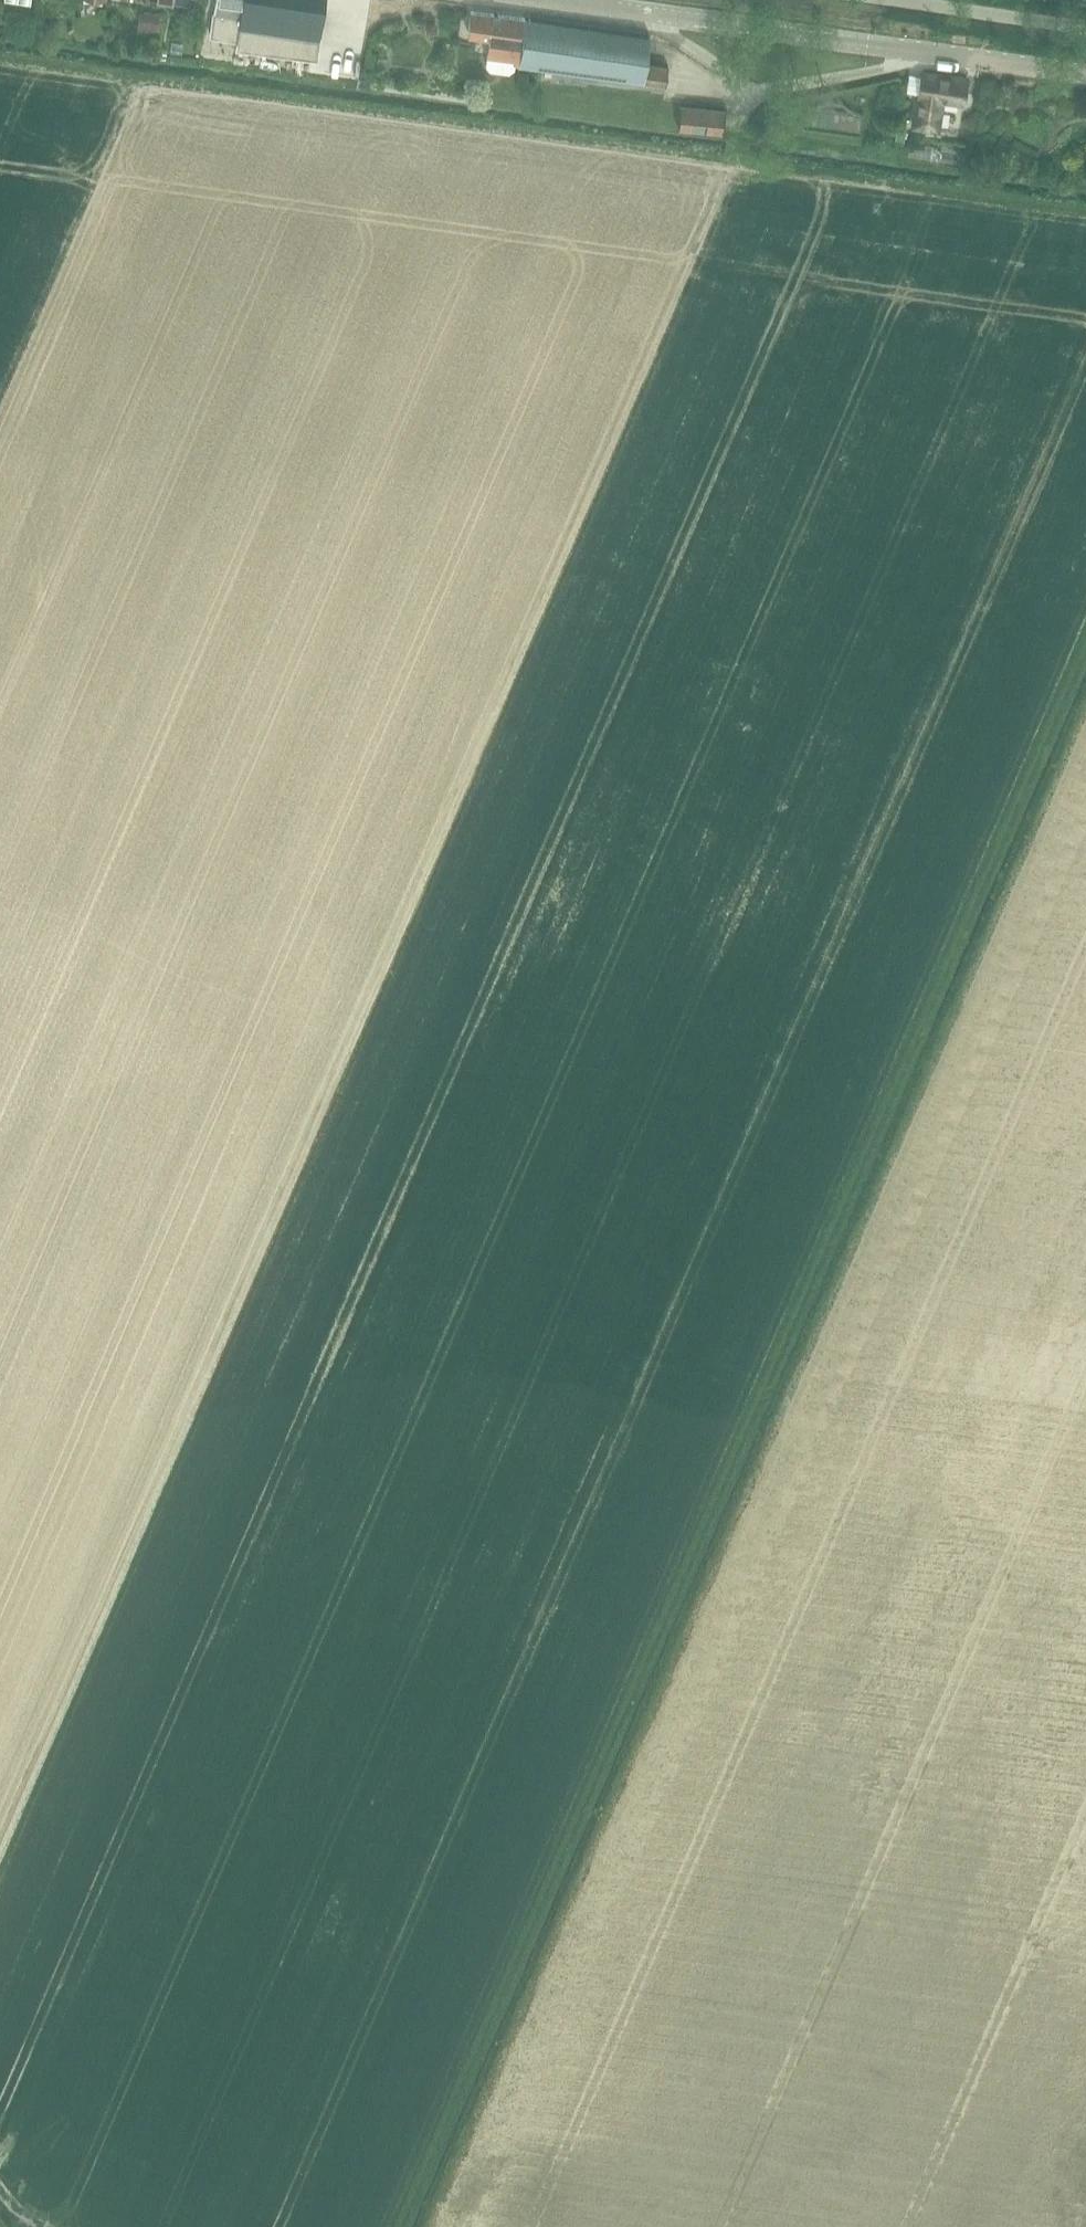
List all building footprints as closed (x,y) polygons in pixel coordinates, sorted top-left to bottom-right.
[(319,49),(326,0),(217,0),(215,11),(243,15),(240,38),(319,49)] [(490,36),(488,55),(486,64),(491,70),(509,72),(515,68),(516,65),(667,86),(670,64),(648,61),(652,34),(471,8),(467,32),(490,36)] [(140,11),(139,26),(159,28),(161,14),(140,11)] [(154,47),(153,57),(166,58),(167,48),(154,47)] [(967,80),(925,74),(917,123),(938,126),(943,97),(964,101),(967,80)] [(724,131),(726,108),(681,104),(679,127),(724,131)] [(897,124),(895,136),(907,138),(909,126),(897,124)]
